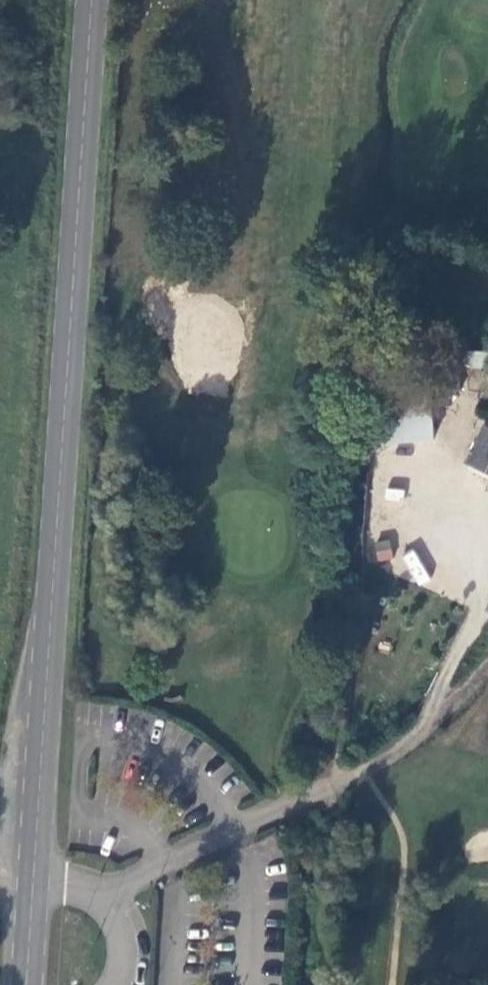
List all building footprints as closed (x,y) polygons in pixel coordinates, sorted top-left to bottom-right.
[(487,373),(487,369),(487,358),(469,354),(466,369),(487,373)] [(417,396),(432,401),(459,395),(455,371),(422,375),(416,376),(417,396)] [(381,403),(385,445),(432,440),(432,401),(381,403)] [(487,473),(487,431),(473,465),(487,473)] [(373,543),(377,561),(393,558),(389,540),(373,543)]
